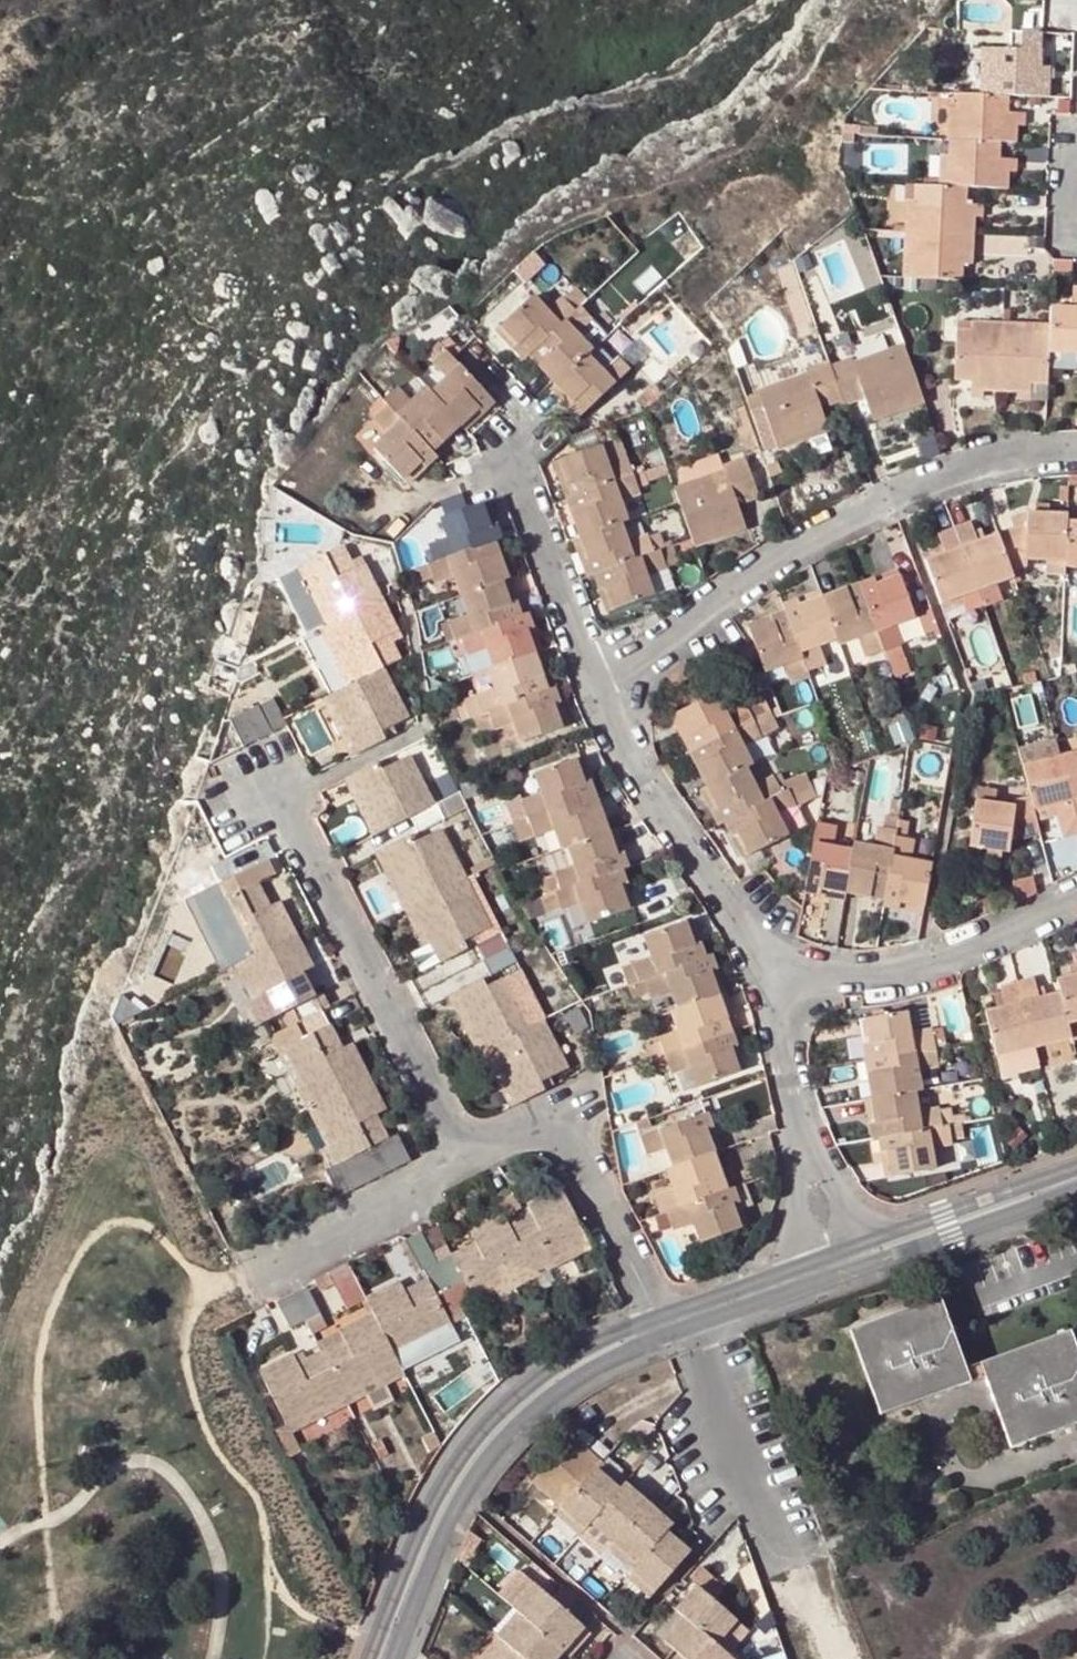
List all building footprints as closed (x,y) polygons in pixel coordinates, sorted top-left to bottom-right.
[(1008,97),(1046,97),(1046,79),(1046,68),(1037,68),(1038,35),(1006,34),(1006,43),(991,42),(990,48),(986,48),(986,65),(978,65),(977,96),(1008,97)] [(996,142),(1015,143),(1015,132),(1015,119),(1008,119),(1008,97),(977,96),(958,95),(958,113),(948,112),(947,140),(996,142)] [(1026,120),(1015,119),(1015,132),(1026,133),(1026,120)] [(963,189),(1004,190),(1004,174),(1004,160),(996,160),(996,142),(947,140),(947,157),(938,156),(936,188),(963,189)] [(1014,160),(1004,160),(1004,174),(1014,174),(1014,160)] [(972,220),(972,206),(963,205),(963,189),(936,188),(914,187),(914,203),(904,203),(903,233),(971,236),(972,220)] [(980,206),(972,206),(972,220),(979,220),(980,206)] [(959,282),(959,267),(970,266),(970,251),(971,236),(903,233),(901,263),(909,264),(908,280),(959,282)] [(1045,239),(1037,239),(1036,251),(1045,251),(1045,239)] [(978,251),(970,251),(970,266),(977,266),(978,251)] [(538,264),(531,256),(510,274),(515,281),(538,264)] [(1052,259),(1052,266),(1075,267),(1075,259),(1052,259)] [(521,287),(542,268),(538,264),(515,281),(521,287)] [(1064,309),(1050,309),(1049,334),(1048,356),(1076,357),(1076,287),(1071,286),(1071,297),(1070,309),(1064,309)] [(530,300),(494,334),(522,362),(526,357),(578,309),(584,303),(570,288),(543,314),(530,300)] [(578,309),(590,321),(598,313),(587,301),(584,303),(578,309)] [(590,352),(575,337),(586,326),(590,321),(578,309),(526,357),(554,386),(585,357),(590,352)] [(605,338),(616,328),(610,322),(599,332),(605,338)] [(967,382),(967,391),(981,392),(1000,392),(1002,323),(968,322),(968,331),(954,331),(953,382),(967,382)] [(954,322),(954,331),(968,331),(968,322),(954,322)] [(1017,393),(1029,393),(1029,385),(1047,386),(1048,356),(1049,334),(1033,333),(1033,323),(1002,323),(1000,392),(1017,393)] [(590,352),(601,342),(586,326),(575,337),(590,352)] [(461,353),(447,338),(425,359),(439,374),(425,389),(454,420),(458,423),(485,396),(454,361),(461,353)] [(599,372),(615,357),(601,342),(590,352),(585,357),(599,372)] [(860,397),(862,402),(870,424),(923,405),(904,348),(852,367),(850,362),(830,369),(840,398),(842,403),(860,397)] [(631,373),(615,357),(599,372),(585,357),(554,386),(548,392),(577,423),(631,373)] [(774,450),(805,441),(825,434),(827,433),(819,411),(817,406),(840,398),(830,369),(828,363),(802,373),(804,379),(756,396),(756,400),(743,404),(752,430),(766,425),(774,450)] [(675,384),(666,375),(655,385),(663,394),(675,384)] [(382,401),(427,447),(454,420),(425,389),(421,384),(404,402),(389,386),(378,397),(382,401)] [(644,411),(663,394),(655,385),(637,403),(644,411)] [(1029,402),(1029,393),(1017,393),(1017,402),(1029,402)] [(366,408),(370,412),(382,401),(378,397),(366,408)] [(842,403),(844,408),(862,402),(860,397),(842,403)] [(817,406),(819,411),(842,403),(840,398),(817,406)] [(382,401),(370,412),(386,428),(369,445),(402,478),(430,451),(427,447),(382,401)] [(831,453),(825,434),(805,441),(811,460),(831,453)] [(598,449),(605,471),(626,463),(618,442),(598,449)] [(565,502),(632,479),(626,463),(605,471),(598,449),(552,465),(565,502)] [(635,460),(626,463),(632,479),(640,476),(635,460)] [(695,548),(744,531),(735,506),(733,499),(755,492),(745,462),(721,470),(723,476),(674,493),(679,504),(692,541),(695,548)] [(640,476),(632,479),(636,491),(645,488),(640,476)] [(638,497),(636,491),(632,479),(565,502),(579,538),(619,525),(624,523),(618,504),(638,497)] [(755,492),(733,499),(735,506),(757,498),(755,492)] [(1037,504),(1036,515),(1051,515),(1051,504),(1037,504)] [(448,544),(427,552),(431,564),(491,544),(498,541),(486,507),(440,523),(448,544)] [(1067,515),(1051,515),(1036,515),(1027,514),(1027,526),(998,536),(1012,573),(1026,568),(1027,562),(1050,563),(1066,564),(1067,524),(1067,515)] [(977,592),(993,587),(1014,580),(1012,573),(998,536),(983,541),(977,542),(973,531),(971,524),(954,529),(977,592)] [(1067,524),(1066,564),(1065,571),(1076,572),(1076,525),(1067,524)] [(591,576),(652,555),(646,539),(627,546),(619,525),(579,538),(573,540),(586,578),(591,576)] [(944,555),(939,557),(925,561),(941,604),(977,592),(954,529),(938,534),(941,543),(944,555)] [(973,531),(977,542),(983,541),(979,529),(973,531)] [(659,545),(655,536),(646,539),(652,555),(672,548),(669,541),(659,545)] [(939,557),(944,555),(941,543),(936,545),(939,557)] [(418,590),(453,578),(459,597),(504,581),(491,544),(431,564),(411,572),(418,590)] [(672,548),(676,559),(688,555),(685,544),(672,548)] [(355,570),(342,546),(296,569),(326,627),(382,598),(365,565),(355,570)] [(605,615),(651,600),(644,579),(666,571),(679,568),(676,559),(672,548),(652,555),(591,576),(605,615)] [(1065,571),(1066,564),(1050,563),(1050,576),(1065,577),(1065,571)] [(296,569),(289,572),(319,631),(326,627),(296,569)] [(666,571),(644,579),(651,600),(673,592),(666,571)] [(914,622),(896,576),(860,589),(885,657),(900,651),(892,630),(914,622)] [(466,618),(448,624),(453,640),(516,618),(504,581),(459,597),(466,618)] [(999,603),(993,587),(977,592),(983,609),(999,603)] [(860,643),(877,691),(895,684),(885,657),(860,589),(823,602),(838,644),(840,650),(860,643)] [(823,674),(816,653),(838,644),(823,602),(820,595),(783,609),(786,616),(809,679),(823,674)] [(401,658),(390,638),(399,631),(382,598),(326,627),(355,682),(383,668),(401,658)] [(529,655),(537,652),(525,615),(516,618),(453,640),(444,643),(450,661),(484,649),(491,669),(529,655)] [(786,616),(746,631),(750,642),(756,658),(763,677),(784,669),(793,692),(811,685),(809,679),(786,616)] [(453,640),(448,624),(439,628),(444,643),(453,640)] [(326,627),(319,631),(347,686),(355,682),(326,627)] [(739,672),(756,658),(750,642),(746,645),(729,659),(739,672)] [(459,702),(461,707),(466,721),(470,720),(543,693),(529,655),(491,669),(484,671),(491,691),(459,702)] [(254,663),(237,670),(234,680),(242,685),(261,675),(254,663)] [(383,731),(393,726),(409,718),(383,668),(355,682),(347,686),(328,696),(358,753),(387,738),(386,737),(383,731)] [(671,685),(680,694),(695,681),(688,671),(671,685)] [(519,746),(564,730),(550,691),(543,693),(470,720),(477,738),(511,725),(519,746)] [(358,753),(328,696),(321,699),(351,757),(358,753)] [(754,721),(747,706),(726,716),(715,697),(671,720),(689,754),(754,721)] [(272,698),(229,721),(243,747),(285,724),(272,698)] [(763,698),(747,706),(754,721),(771,713),(763,698)] [(466,721),(461,707),(443,713),(448,728),(466,721)] [(771,713),(754,721),(761,738),(778,729),(771,713)] [(752,768),(742,747),(761,738),(754,721),(689,754),(708,790),(745,771),(752,768)] [(383,731),(386,737),(396,732),(393,726),(383,731)] [(1060,759),(1076,823),(1076,755),(1060,759)] [(409,756),(381,769),(377,762),(350,775),(378,831),(408,815),(433,803),(409,756)] [(1054,807),(1057,819),(1063,841),(1076,837),(1076,823),(1060,759),(1022,768),(1030,800),(1034,813),(1054,807)] [(510,827),(591,797),(578,763),(532,779),(539,800),(521,806),(519,800),(502,805),(510,827)] [(725,824),(771,800),(809,783),(805,773),(784,781),(782,776),(776,778),(775,776),(753,785),(745,771),(708,790),(725,824)] [(378,831),(350,775),(342,779),(343,782),(371,835),(378,831)] [(822,798),(825,778),(809,783),(816,801),(822,798)] [(816,801),(809,783),(771,800),(725,824),(744,860),(786,839),(777,819),(816,801)] [(976,790),(974,804),(993,807),(995,795),(976,790)] [(433,803),(408,815),(418,831),(466,807),(458,791),(433,803)] [(567,849),(604,835),(591,797),(510,827),(516,844),(551,831),(559,851),(567,849)] [(993,807),(974,804),(966,849),(1006,856),(1008,845),(1040,837),(1037,825),(1034,813),(1030,800),(1013,805),(1013,810),(993,807)] [(1034,813),(1037,825),(1057,819),(1054,807),(1034,813)] [(381,849),(410,905),(464,877),(439,829),(413,842),(409,835),(381,849)] [(845,897),(852,857),(830,853),(834,832),(816,829),(805,897),(844,904),(845,897)] [(896,835),(895,842),(910,845),(912,834),(896,832),(896,835)] [(617,872),(625,870),(611,833),(604,835),(567,849),(575,872),(552,880),(557,893),(617,872)] [(895,842),(896,835),(877,833),(875,853),(853,850),(852,857),(845,897),(884,904),(895,842)] [(907,866),(910,845),(895,842),(884,904),(883,911),(923,918),(931,870),(907,866)] [(410,905),(381,849),(375,852),(403,909),(410,905)] [(268,860),(206,891),(241,962),(294,935),(277,902),(267,907),(256,885),(276,875),(268,860)] [(585,926),(631,912),(617,872),(557,893),(538,900),(543,916),(578,905),(585,926)] [(462,939),(489,926),(464,877),(410,905),(438,961),(466,948),(462,939)] [(1032,880),(1012,885),(1017,903),(1035,894),(1032,880)] [(241,962),(206,891),(199,895),(234,965),(241,962)] [(403,909),(431,965),(438,961),(410,905),(403,909)] [(642,941),(650,962),(631,970),(636,984),(641,982),(700,961),(688,925),(642,941)] [(481,959),(508,946),(500,930),(473,944),(481,959)] [(294,935),(241,962),(271,1019),(280,1015),(286,1028),(295,1024),(321,1011),(329,1006),(322,992),(314,996),(302,973),(311,968),(294,935)] [(622,943),(631,970),(650,962),(642,941),(641,936),(622,943)] [(508,946),(481,959),(489,974),(515,961),(508,946)] [(1073,969),(1076,980),(1069,982),(1057,985),(1060,995),(1068,1028),(1076,1026),(1076,957),(1070,959),(1073,969)] [(714,999),(720,996),(707,959),(700,961),(641,982),(648,1000),(668,994),(675,1012),(714,999)] [(241,962),(234,965),(264,1023),(271,1019),(241,962)] [(538,1021),(542,1019),(545,1017),(519,969),(513,972),(538,1021)] [(1069,982),(1076,980),(1073,969),(1066,971),(1069,982)] [(636,984),(631,970),(621,973),(626,987),(636,984)] [(480,1049),(488,1046),(538,1021),(513,972),(486,985),(482,977),(454,991),(480,1049)] [(1068,1028),(1060,995),(1043,999),(1036,1001),(1034,991),(1031,980),(1016,983),(1034,1050),(1072,1040),(1068,1028)] [(1016,983),(998,988),(1000,999),(1003,1010),(996,1012),(988,1014),(999,1059),(1034,1050),(1016,983)] [(1034,991),(1036,1001),(1043,999),(1041,989),(1034,991)] [(480,1049),(454,991),(446,995),(474,1052),(480,1049)] [(119,995),(108,1021),(112,1028),(142,1012),(119,995)] [(656,1039),(658,1046),(662,1059),(727,1036),(714,999),(675,1012),(669,1014),(675,1033),(656,1039)] [(996,1012),(1003,1010),(1000,999),(993,1001),(996,1012)] [(286,1028),(270,1037),(277,1049),(285,1046),(314,1104),(367,1077),(350,1044),(340,1048),(321,1011),(295,1024),(286,1028)] [(594,1041),(600,1039),(594,1014),(589,1014),(594,1041)] [(932,1052),(929,1035),(909,1039),(904,1018),(856,1028),(864,1065),(932,1052)] [(542,1019),(538,1021),(488,1046),(515,1102),(542,1088),(539,1082),(566,1067),(542,1019)] [(938,1034),(929,1035),(932,1052),(941,1051),(938,1034)] [(727,1036),(662,1059),(667,1072),(669,1077),(689,1070),(697,1092),(741,1076),(727,1036)] [(314,1104),(285,1046),(277,1049),(307,1107),(314,1104)] [(480,1049),(508,1106),(515,1102),(488,1046),(480,1049)] [(662,1059),(658,1046),(643,1051),(647,1064),(652,1062),(662,1059)] [(941,1051),(932,1052),(936,1072),(945,1070),(941,1051)] [(919,1095),(915,1076),(936,1072),(932,1052),(864,1065),(871,1104),(913,1096),(919,1095)] [(652,1062),(656,1076),(667,1072),(662,1059),(652,1062)] [(374,1114),(384,1109),(367,1077),(314,1104),(334,1143),(327,1147),(324,1149),(332,1165),(387,1138),(374,1114)] [(877,1142),(942,1131),(939,1114),(917,1118),(913,1096),(871,1104),(864,1105),(872,1143),(877,1142)] [(314,1104),(307,1107),(327,1147),(334,1143),(314,1104)] [(951,1119),(950,1112),(939,1114),(942,1131),(960,1128),(965,1127),(963,1117),(951,1119)] [(708,1157),(714,1155),(701,1120),(636,1142),(642,1159),(663,1153),(669,1171),(708,1157)] [(995,1121),(976,1125),(978,1136),(998,1132),(995,1121)] [(645,1122),(631,1127),(634,1135),(647,1130),(645,1122)] [(942,1131),(877,1142),(885,1183),(932,1173),(928,1154),(950,1149),(949,1145),(963,1142),(960,1128),(942,1131)] [(387,1138),(332,1165),(324,1170),(326,1174),(338,1196),(410,1159),(396,1134),(387,1138)] [(669,1195),(648,1202),(653,1219),(722,1195),(708,1157),(669,1171),(662,1174),(669,1195)] [(586,1243),(558,1188),(525,1205),(529,1213),(506,1225),(529,1271),(586,1243)] [(494,1200),(501,1216),(519,1208),(512,1191),(494,1200)] [(695,1248),(741,1233),(727,1193),(722,1195),(653,1219),(649,1221),(654,1238),(688,1228),(695,1248)] [(529,1271),(506,1225),(501,1216),(468,1233),(474,1244),(437,1262),(459,1307),(462,1312),(476,1305),(472,1299),(529,1271)] [(590,1251),(586,1243),(529,1271),(533,1278),(590,1251)] [(365,1299),(346,1262),(328,1271),(333,1282),(347,1308),(365,1299)] [(399,1282),(365,1299),(371,1313),(391,1352),(449,1324),(444,1314),(459,1307),(437,1262),(421,1270),(426,1279),(403,1290),(399,1282)] [(333,1282),(328,1271),(315,1277),(318,1284),(320,1288),(333,1282)] [(472,1299),(476,1305),(533,1278),(529,1271),(472,1299)] [(325,1329),(304,1288),(290,1295),(302,1319),(310,1336),(325,1329)] [(302,1319),(290,1295),(276,1303),(278,1305),(288,1326),(302,1319)] [(870,1406),(885,1400),(890,1414),(952,1391),(947,1378),(962,1373),(936,1302),(860,1329),(865,1343),(849,1347),(870,1406)] [(444,1314),(449,1324),(465,1317),(462,1312),(459,1307),(444,1314)] [(342,1341),(319,1352),(342,1397),(399,1368),(395,1360),(391,1352),(371,1313),(336,1330),(342,1341)] [(395,1360),(453,1332),(449,1324),(391,1352),(395,1360)] [(845,1335),(849,1347),(865,1343),(860,1329),(845,1335)] [(336,1330),(314,1342),(319,1352),(342,1341),(336,1330)] [(1017,1434),(1021,1446),(1076,1426),(1076,1366),(1065,1335),(990,1362),(995,1376),(980,1381),(1002,1439),(1017,1434)] [(342,1397),(319,1352),(297,1363),(291,1354),(256,1371),(284,1426),(342,1397)] [(975,1368),(980,1381),(995,1376),(990,1362),(975,1368)] [(345,1404),(402,1375),(399,1368),(342,1397),(345,1404)] [(966,1386),(962,1373),(947,1378),(952,1391),(966,1386)] [(284,1426),(288,1433),(345,1404),(342,1397),(284,1426)] [(890,1414),(885,1400),(870,1406),(875,1420),(890,1414)] [(639,1444),(655,1425),(641,1419),(626,1433),(639,1444)] [(284,1426),(268,1434),(281,1461),(298,1452),(288,1433),(284,1426)] [(428,1452),(439,1447),(432,1433),(421,1439),(428,1452)] [(1021,1446),(1017,1434),(1002,1439),(1006,1451),(1021,1446)] [(561,1507),(585,1527),(619,1489),(594,1469),(601,1462),(571,1436),(532,1482),(561,1507)] [(619,1489),(625,1482),(601,1462),(594,1469),(619,1489)] [(643,1510),(650,1503),(625,1482),(619,1489),(643,1510)] [(667,1482),(656,1494),(666,1503),(676,1490),(667,1482)] [(643,1510),(619,1489),(585,1527),(609,1548),(643,1510)] [(667,1531),(674,1524),(650,1503),(643,1510),(667,1531)] [(561,1507),(557,1512),(581,1533),(585,1527),(561,1507)] [(667,1531),(643,1510),(609,1548),(633,1568),(667,1531)] [(604,1553),(609,1548),(585,1527),(581,1533),(604,1553)] [(657,1589),(691,1552),(667,1531),(633,1568),(657,1589)] [(609,1548),(604,1553),(628,1574),(633,1568),(609,1548)] [(700,1584),(678,1608),(686,1616),(716,1641),(737,1618),(722,1603),(733,1591),(704,1566),(694,1578),(700,1584)] [(628,1574),(651,1595),(657,1589),(633,1568),(628,1574)] [(598,1615),(577,1597),(566,1609),(537,1583),(515,1608),(526,1618),(562,1651),(585,1625),(587,1627),(598,1615)] [(526,1618),(515,1608),(494,1631),(500,1636),(506,1641),(526,1618)] [(721,1646),(716,1641),(686,1616),(666,1639),(676,1648),(688,1658),(736,1658),(721,1646)] [(526,1658),(555,1658),(562,1651),(526,1618),(506,1641),(526,1658)] [(721,1646),(743,1623),(737,1618),(716,1641),(721,1646)] [(506,1641),(500,1636),(480,1658),(526,1658),(506,1641)]
